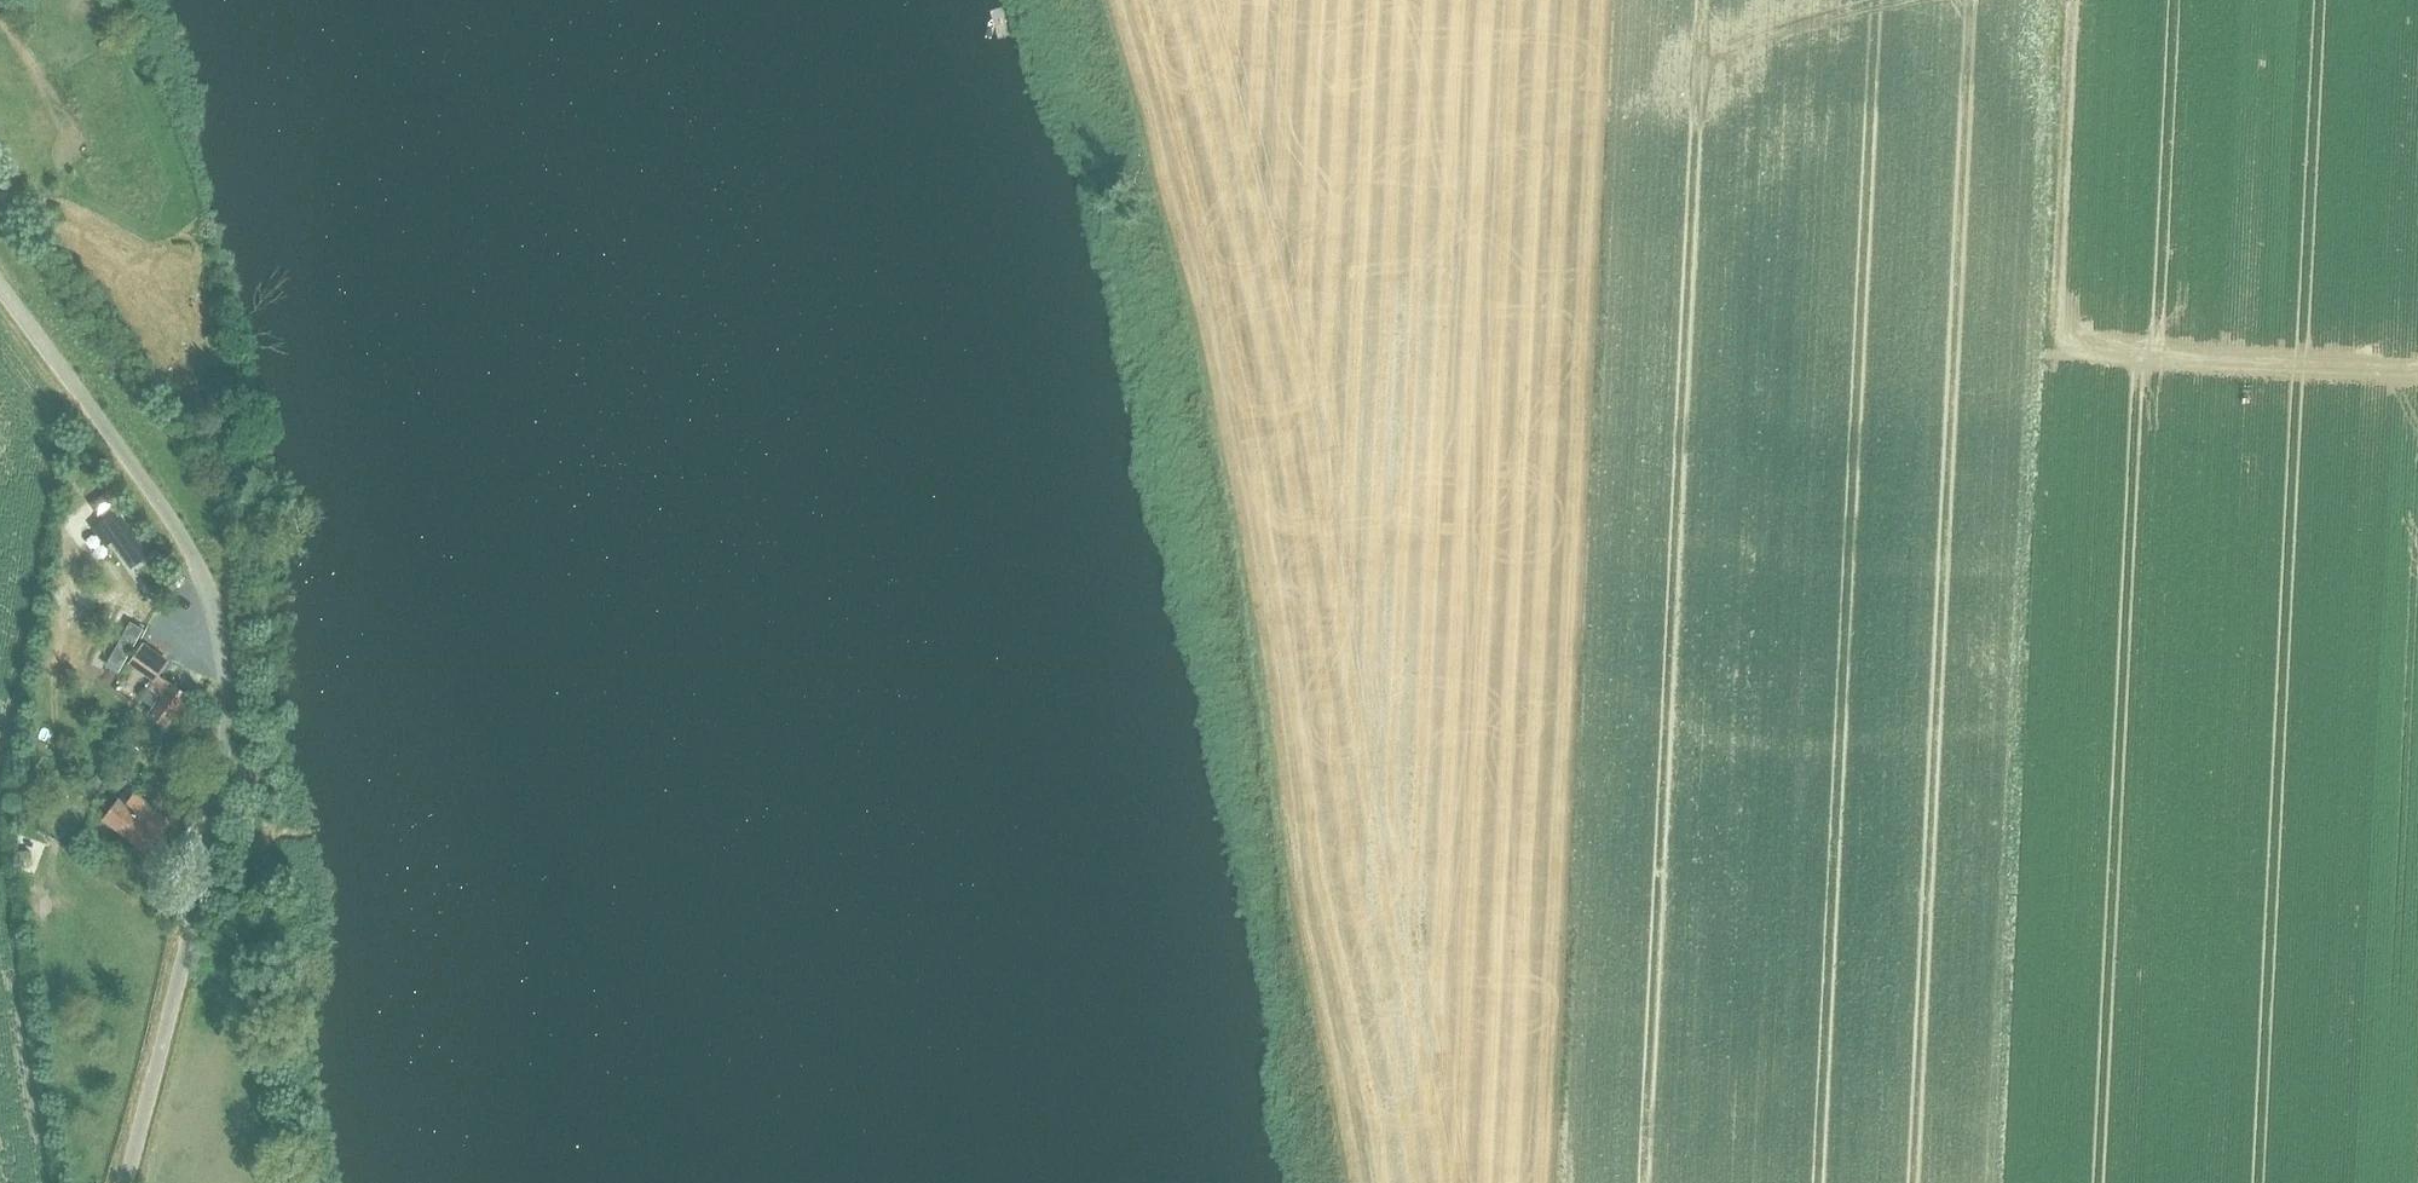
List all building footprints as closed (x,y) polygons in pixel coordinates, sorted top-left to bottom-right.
[(54,195),(40,206),(51,219),(64,207),(54,195)] [(117,511),(100,523),(121,551),(132,566),(149,554),(136,537),(117,511)] [(143,646),(129,666),(152,682),(159,674),(164,677),(171,667),(143,646)] [(164,677),(159,674),(152,682),(141,697),(154,707),(150,713),(168,726),(189,696),(164,677)] [(103,818),(150,853),(174,822),(135,792),(126,803),(118,798),(103,818)]
